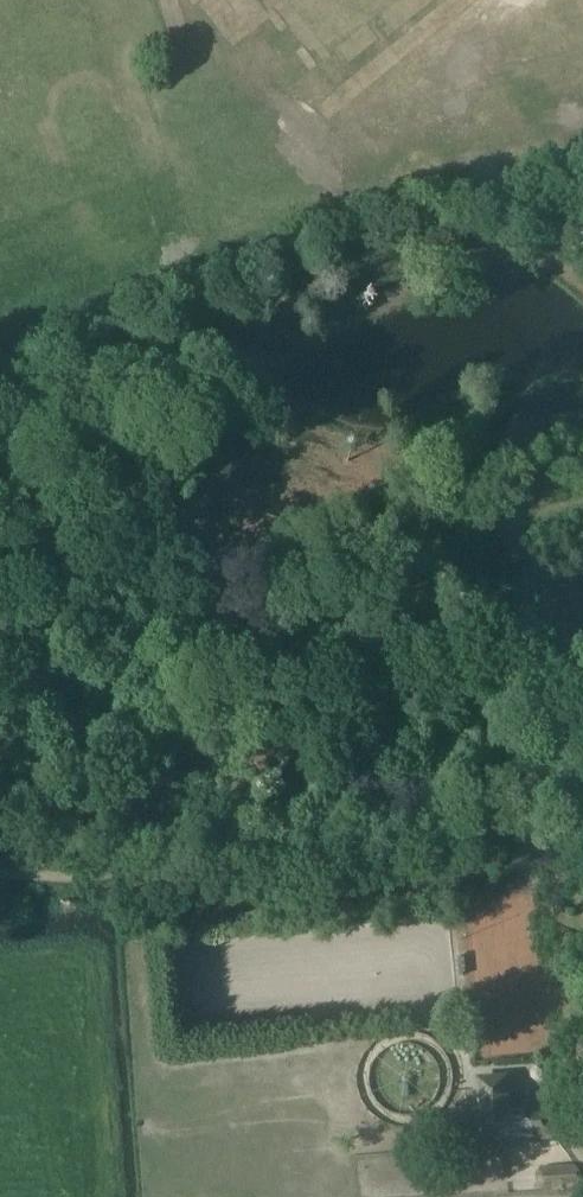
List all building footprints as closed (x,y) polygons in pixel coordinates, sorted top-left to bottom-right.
[(509,1113),(506,1078),(482,1079),(486,1139),(556,1134),(554,1110),(509,1113)] [(542,1189),(572,1187),(577,1185),(580,1178),(579,1170),(575,1164),(570,1163),(541,1165),(537,1169),(535,1173),(534,1177),(535,1181),(539,1187),(542,1189)]
